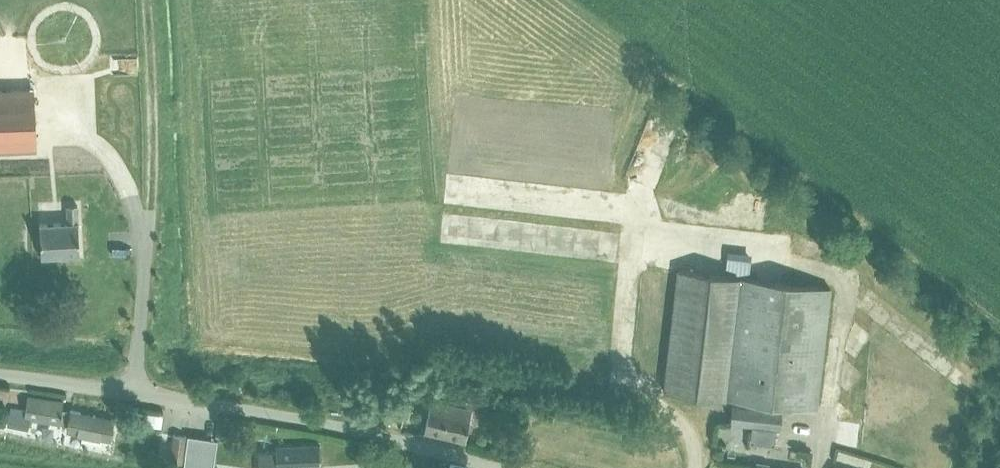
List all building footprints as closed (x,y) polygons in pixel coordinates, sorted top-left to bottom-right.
[(38,147),(36,88),(0,90),(0,148),(38,147)] [(524,209),(602,213),(604,188),(525,184),(524,209)] [(460,187),(460,199),(516,200),(516,188),(460,187)] [(69,223),(40,224),(41,258),(82,256),(80,205),(68,206),(69,223)] [(816,411),(827,290),(678,272),(663,392),(816,411)] [(31,419),(69,425),(72,411),(63,409),(64,402),(31,397),(28,411),(10,408),(7,425),(30,428),(31,419)] [(432,400),(425,430),(466,440),(472,409),(432,400)] [(779,431),(782,411),(732,404),(729,424),(752,428),(775,431),(779,431)] [(72,411),(69,425),(68,431),(110,439),(111,440),(115,419),(72,410),(72,411)] [(775,431),(752,428),(751,440),(774,443),(775,431)] [(217,440),(188,435),(183,467),(213,467),(217,440)] [(185,438),(173,436),(171,460),(183,462),(185,438)] [(258,450),(259,467),(310,467),(310,464),(319,464),(318,443),(276,445),(276,450),(258,450)]
